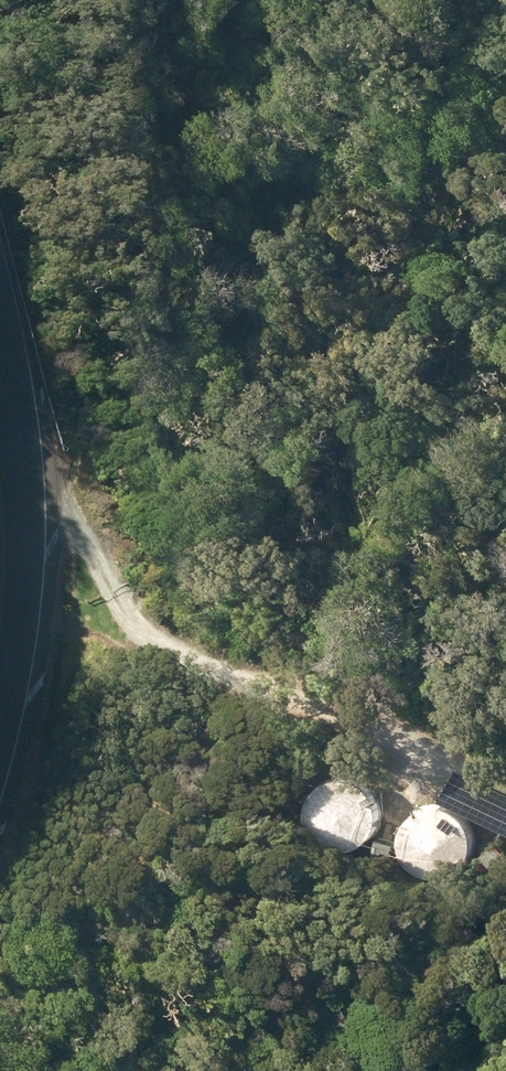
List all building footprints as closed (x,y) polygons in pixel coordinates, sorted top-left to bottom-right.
[(375,801),(368,791),(358,783),(347,779),(334,780),(322,784),(312,792),(305,802),(303,815),(304,827),(309,838),(318,847),(330,853),(342,854),(354,852),(365,846),(373,836),(377,825),(378,813),(375,801)] [(446,879),(458,873),(468,863),(474,851),(474,837),(471,824),(463,813),(452,805),(438,802),(426,803),(415,808),(405,816),(399,826),(396,838),(397,850),(402,862),(410,871),(420,877),(432,880),(446,879)]
